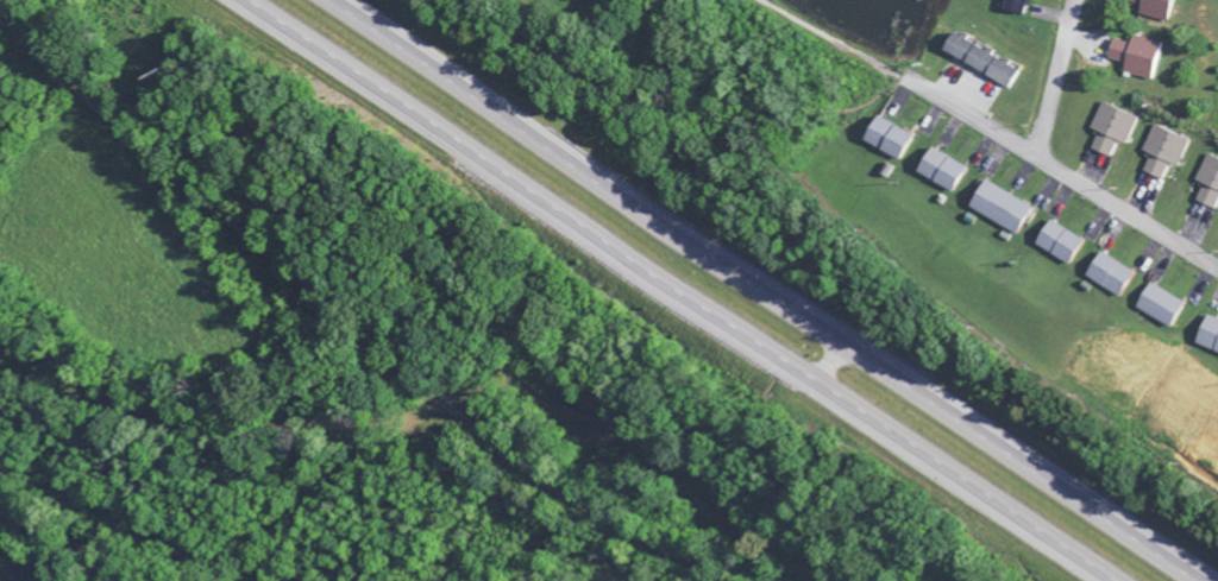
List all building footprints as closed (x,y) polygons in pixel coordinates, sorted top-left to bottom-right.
[(1024,17),(1029,0),(1008,0),(1004,12),(1024,17)] [(1176,0),(1126,0),(1124,8),(1140,12),(1139,18),(1169,26),(1176,0)] [(944,57),(1013,90),(1022,71),(952,38),(944,57)] [(1154,84),(1162,45),(1134,39),(1133,46),(1112,42),(1108,63),(1126,66),(1124,78),(1154,84)] [(1111,160),(1118,144),(1127,147),(1138,119),(1102,104),(1091,132),(1098,135),(1091,152),(1111,160)] [(866,147),(902,164),(914,137),(879,120),(866,147)] [(1164,182),(1169,166),(1180,170),(1189,140),(1151,129),(1143,157),(1148,159),(1143,176),(1164,182)] [(920,179),(956,195),(968,169),(932,152),(920,179)] [(1217,211),(1217,210),(1217,161),(1206,157),(1196,185),(1203,188),(1197,204),(1217,211)] [(971,210),(1016,240),(1034,213),(989,183),(971,210)] [(1085,241),(1048,225),(1037,252),(1074,268),(1085,241)] [(1122,302),(1138,278),(1104,255),(1088,279),(1122,302)] [(1186,302),(1148,289),(1139,315),(1177,329),(1186,302)] [(1207,319),(1197,348),(1217,356),(1217,323),(1207,319)]
